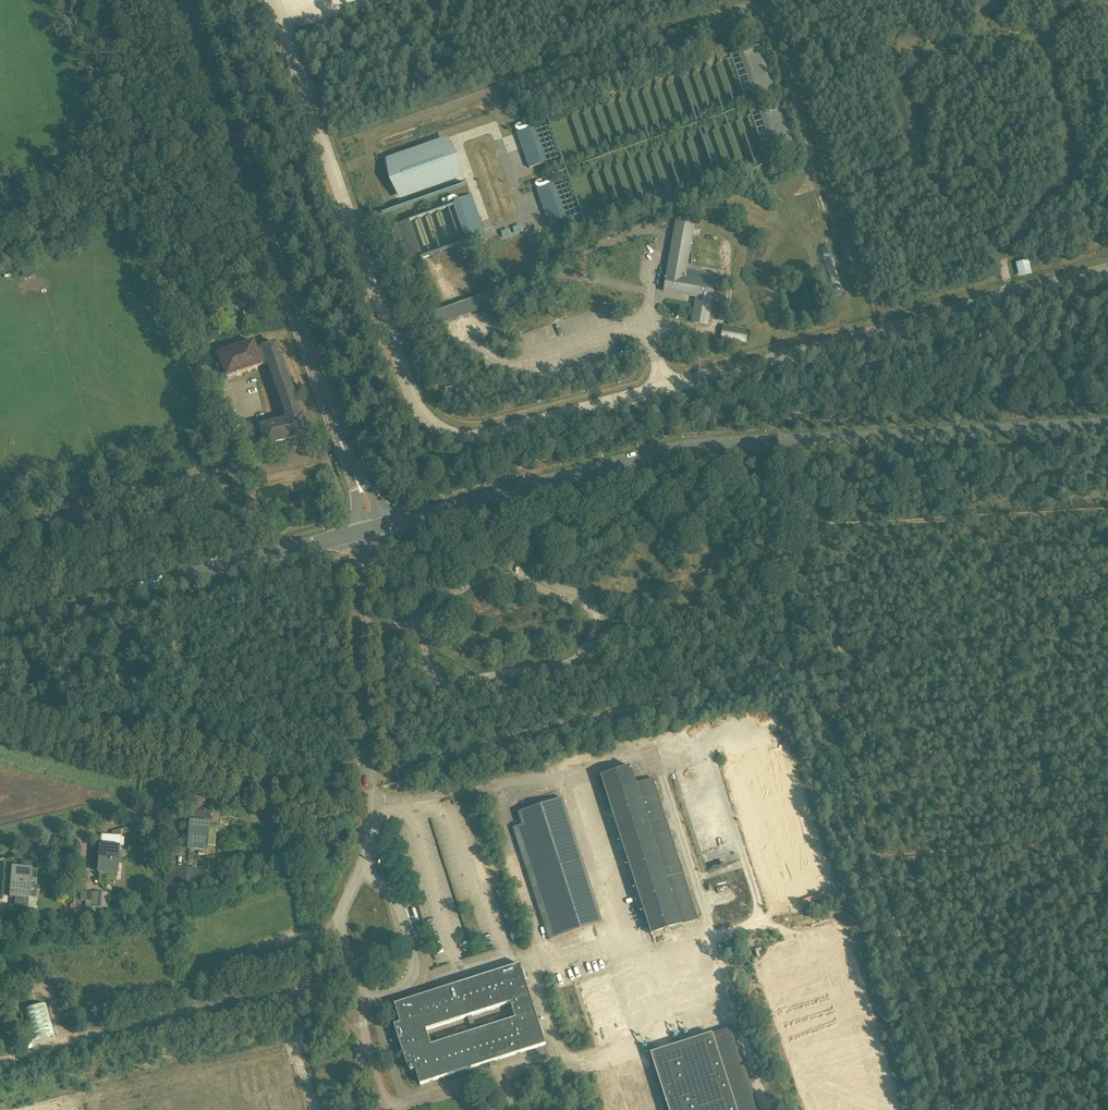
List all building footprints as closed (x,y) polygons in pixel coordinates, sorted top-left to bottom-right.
[(757,95),(775,88),(759,45),(741,51),(742,52),(757,95)] [(777,151),(795,145),(779,101),(762,108),(762,110),(777,151)] [(532,127),(521,131),(517,132),(530,168),(545,162),(532,127)] [(1084,127),(1076,127),(1076,135),(1077,143),(1082,143),(1086,143),(1084,127)] [(395,164),(405,192),(453,175),(443,147),(395,164)] [(552,183),(543,187),(537,189),(550,225),(565,219),(552,183)] [(472,195),(456,200),(472,244),(487,239),(472,195)] [(407,263),(422,258),(409,220),(394,225),(407,263)] [(697,298),(693,323),(707,326),(712,300),(716,283),(715,283),(716,275),(710,274),(708,282),(689,278),(690,271),(686,270),(694,225),(677,222),(669,268),(668,275),(667,275),(664,292),(697,298)] [(487,294),(492,307),(497,305),(493,293),(487,294)] [(722,336),(746,340),(747,330),(724,326),(722,336)] [(285,407),(287,417),(288,420),(261,426),(266,446),(298,438),(309,435),(304,415),(301,416),(298,403),(277,344),(264,349),(258,351),(254,343),(219,355),(228,378),(263,366),(263,365),(269,363),(285,407)] [(459,398),(457,387),(446,389),(448,400),(459,398)] [(698,920),(653,778),(637,783),(631,766),(601,776),(652,934),(682,925),(682,924),(698,920)] [(523,824),(566,810),(562,798),(524,810),(519,811),(523,824)] [(192,821),(191,834),(209,836),(216,837),(217,828),(210,827),(211,812),(196,810),(195,821),(192,821)] [(101,853),(120,855),(121,836),(103,834),(102,844),(101,853)] [(208,851),(209,836),(191,834),(190,849),(208,851)] [(120,855),(101,853),(100,872),(118,874),(120,855)] [(12,881),(30,882),(32,860),(22,861),(21,868),(13,867),(12,881)] [(182,869),(171,868),(171,876),(182,877),(182,869)] [(12,881),(11,895),(29,897),(30,882),(12,881)] [(92,893),(81,892),(80,901),(92,902),(92,893)] [(103,893),(93,893),(92,907),(102,908),(103,893)] [(546,927),(550,939),(603,923),(598,910),(546,927)] [(408,1068),(414,1066),(420,1084),(546,1044),(520,964),(397,1003),(395,1004),(400,1023),(395,1025),(399,1040),(393,1042),(397,1055),(404,1053),(408,1068)] [(46,1004),(23,1010),(30,1041),(54,1035),(46,1004)] [(732,1027),(650,1053),(669,1109),(759,1109),(732,1027)]
